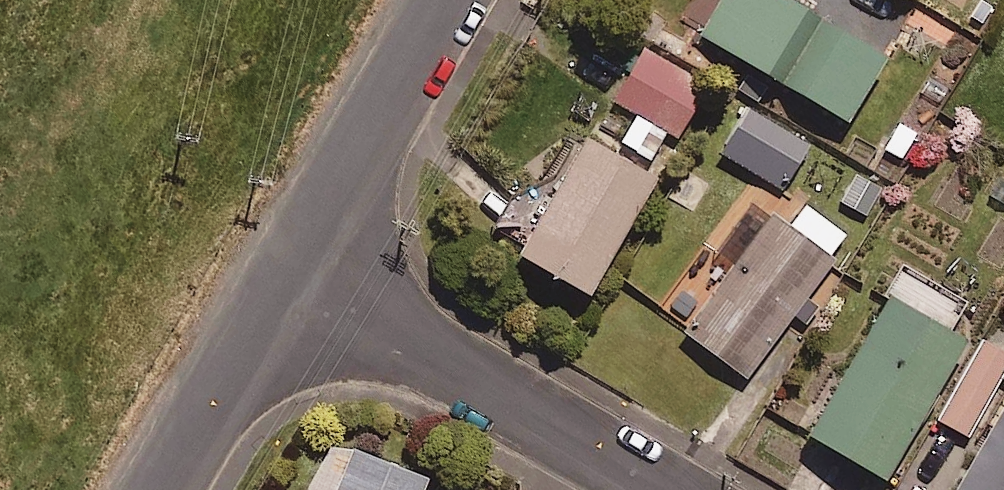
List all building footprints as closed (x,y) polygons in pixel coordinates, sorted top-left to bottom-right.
[(802,0),(710,0),(695,25),(840,109),(878,44),(802,0)] [(700,80),(632,41),(604,91),(633,108),(617,137),(646,153),(662,124),(673,129),(700,80)] [(805,137),(739,97),(711,143),(778,183),(805,137)] [(918,129),(892,113),(874,142),(899,158),(918,129)] [(645,163),(572,121),(504,237),(578,280),(645,163)] [(843,230),(798,197),(784,216),(765,202),(676,322),(740,369),(843,230)] [(956,323),(878,278),(796,418),(874,464),(956,323)] [(928,408),(972,433),(941,489),(1003,489),(1003,336),(977,320),(928,408)] [(420,469),(320,430),(297,489),(411,489),(420,469)]
